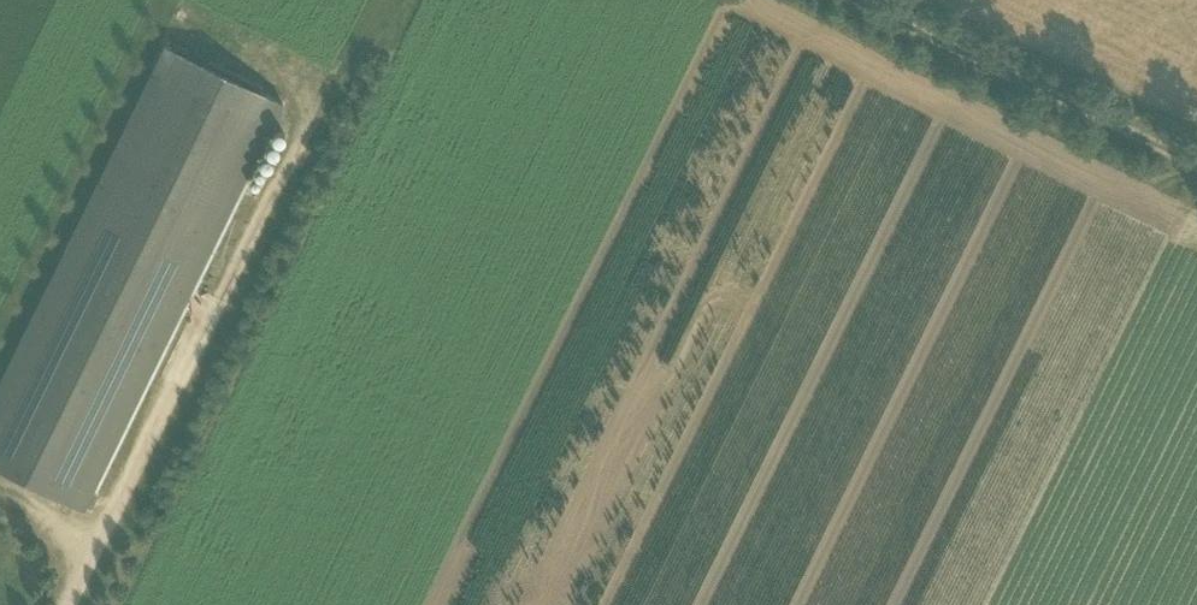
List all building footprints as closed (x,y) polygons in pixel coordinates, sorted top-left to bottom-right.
[(84,511),(283,104),(166,46),(0,385),(0,470),(84,511)]
